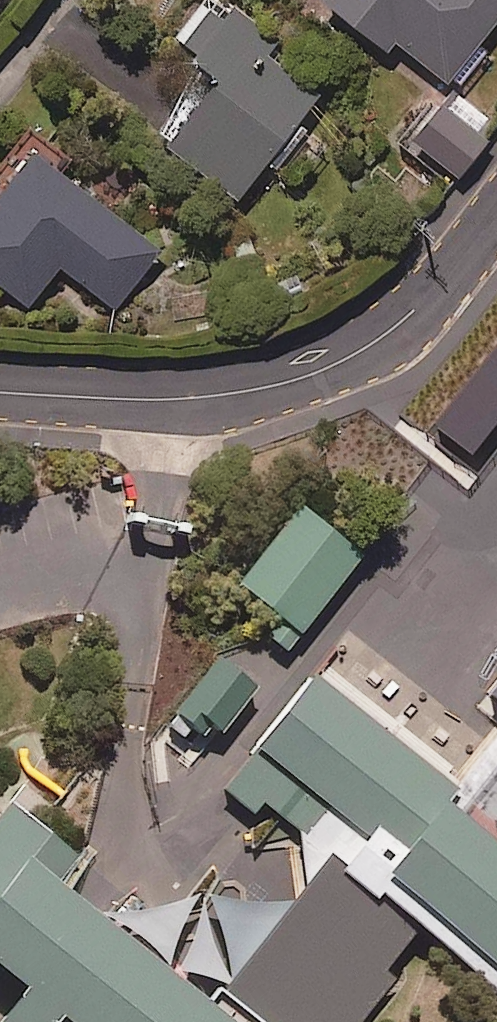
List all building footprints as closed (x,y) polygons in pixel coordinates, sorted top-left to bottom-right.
[(229,0),(215,0),(182,41),(224,74),(172,140),(244,197),(324,96),(271,54),(281,41),(229,0)] [(388,48),(398,35),(462,84),(496,37),(496,0),(324,0),(388,48)] [(496,136),(451,100),(417,143),(461,179),(496,136)] [(42,152),(0,205),(0,274),(35,303),(65,266),(119,310),(166,251),(42,152)] [(361,553),(294,502),(232,581),(278,617),(265,634),(286,650),(361,553)] [(259,693),(221,662),(158,739),(196,770),(259,693)] [(436,771),(314,673),(218,792),(340,890),(436,771)] [(437,810),(390,868),(496,954),(496,859),(437,810)] [(0,833),(0,834),(0,1014),(10,1021),(235,1021),(0,833)] [(330,885),(231,1008),(249,1021),(336,1021),(401,942),(330,885)]
